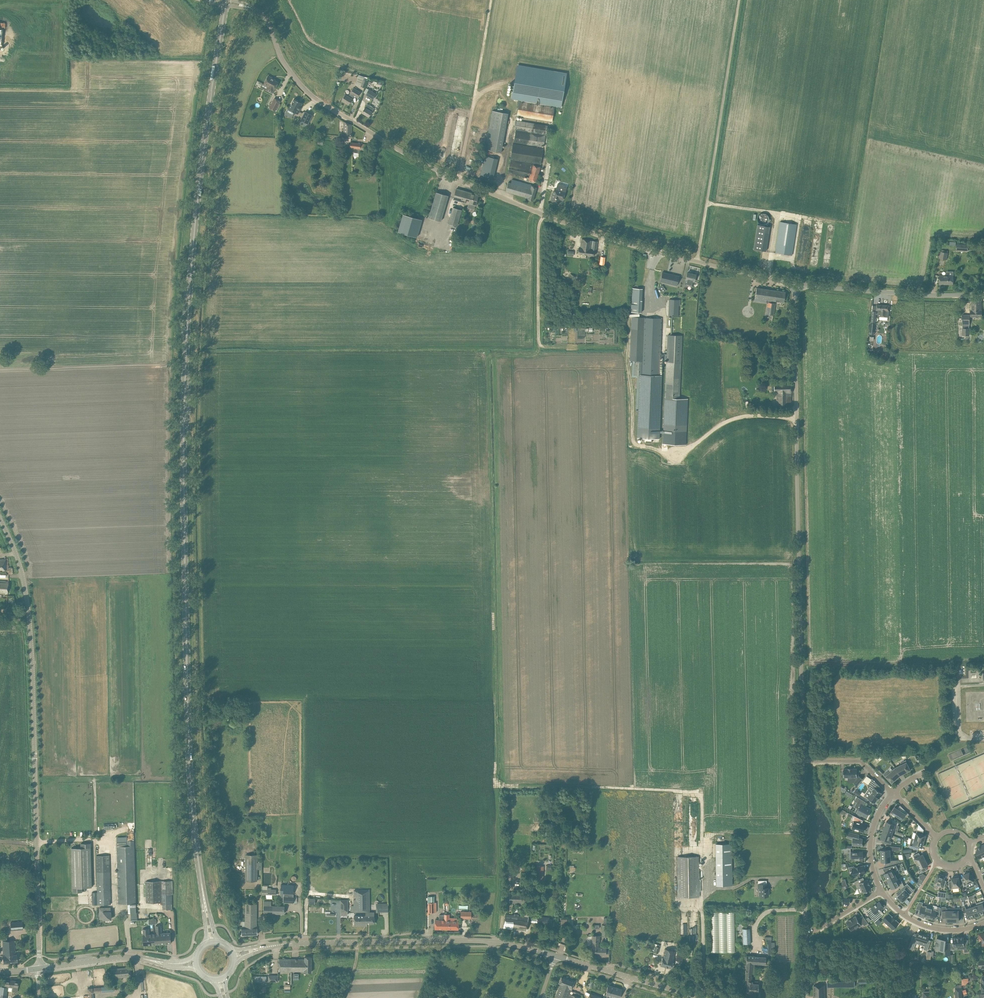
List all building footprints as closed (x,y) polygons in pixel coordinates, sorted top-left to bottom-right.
[(518,65),(512,99),(561,107),(567,73),(518,65)] [(275,79),(268,76),(264,84),(268,86),(266,90),(272,93),(274,90),(278,82),(274,80),(275,79)] [(349,104),(351,100),(352,99),(352,98),(354,95),(357,97),(361,92),(353,87),(348,96),(345,94),(344,96),(341,100),(349,104)] [(366,94),(374,99),(377,94),(369,89),(366,94)] [(275,111),(281,101),(274,98),(269,108),(275,111)] [(294,99),(289,109),(298,114),(301,107),(300,107),(302,103),(294,99)] [(555,107),(554,107),(519,101),(517,116),(552,122),(555,107)] [(365,107),(364,108),(362,112),(369,117),(371,112),(374,108),(367,104),(365,107)] [(501,152),(508,114),(492,110),(485,150),(501,152)] [(305,111),(301,120),(308,124),(312,115),(305,111)] [(514,130),(516,130),(514,142),(544,147),(548,125),(515,120),(514,130)] [(352,125),(344,122),(344,132),(342,132),(342,138),(352,138),(352,133),(351,133),(352,125)] [(368,151),(369,145),(366,144),(351,142),(349,151),(365,153),(365,151),(368,151)] [(508,173),(529,177),(529,180),(536,182),(540,166),(543,148),(513,144),(510,163),(508,173)] [(493,178),(494,173),(498,159),(485,156),(480,175),(493,178)] [(506,191),(514,194),(526,197),(525,199),(533,201),(534,196),(537,187),(531,186),(532,185),(512,179),(511,183),(508,182),(506,191)] [(555,191),(553,191),(551,200),(554,201),(554,200),(556,201),(556,202),(559,203),(560,199),(563,199),(567,186),(557,183),(556,189),(555,191)] [(476,205),(477,200),(478,195),(456,189),(453,199),(470,204),(470,205),(471,206),(471,204),(476,205)] [(429,218),(441,221),(448,195),(436,192),(429,218)] [(457,226),(462,210),(453,207),(448,223),(457,226)] [(403,214),(398,231),(417,237),(422,219),(403,214)] [(780,222),(776,248),(775,252),(792,255),(797,224),(780,222)] [(769,226),(758,224),(754,249),(766,251),(769,226)] [(578,253),(586,254),(587,249),(589,250),(589,249),(592,249),(593,242),(594,242),(594,241),(593,240),(593,241),(582,239),(580,248),(578,248),(578,253)] [(594,255),(595,251),(596,251),(597,241),(594,241),(594,242),(593,242),(592,249),(589,249),(589,250),(587,249),(586,254),(594,255)] [(696,274),(691,273),(691,272),(689,271),(688,272),(687,272),(686,279),(684,284),(693,286),(694,281),(696,274)] [(949,275),(939,275),(939,284),(953,284),(953,271),(949,271),(949,275)] [(660,281),(677,285),(679,276),(662,272),(660,281)] [(570,274),(567,279),(572,282),(576,277),(570,274)] [(756,288),(756,293),(754,301),(768,303),(766,314),(768,314),(773,315),(775,303),(773,303),(774,300),(784,302),(785,292),(756,288)] [(668,316),(679,316),(679,306),(681,306),(681,299),(669,299),(668,316)] [(981,310),(981,301),(972,301),(972,310),(971,310),(971,316),(982,316),(982,315),(982,310),(981,310)] [(878,316),(881,316),(888,317),(889,311),(889,310),(889,305),(877,304),(876,309),(876,310),(879,310),(878,316)] [(661,354),(662,318),(631,317),(630,355),(643,355),(642,361),(634,361),(634,375),(639,375),(637,437),(642,437),(642,442),(652,442),(652,438),(659,438),(662,375),(659,375),(660,358),(666,358),(664,398),(663,444),(686,444),(687,399),(680,399),(683,335),(668,334),(667,354),(661,354)] [(776,393),(777,406),(791,406),(791,392),(791,385),(774,385),(773,385),(772,386),(772,387),(771,388),(772,390),(773,391),(774,390),(774,393),(776,393)] [(757,404),(768,404),(769,396),(758,395),(757,404)] [(8,581),(0,581),(0,593),(7,593),(8,581)] [(895,767),(900,775),(903,773),(903,774),(907,772),(911,770),(911,769),(910,769),(906,760),(901,762),(902,764),(895,767)] [(898,777),(900,775),(895,767),(890,772),(889,771),(884,774),(891,782),(892,783),(895,780),(898,778),(898,777)] [(848,777),(848,779),(855,779),(856,780),(854,783),(857,785),(863,778),(860,776),(859,776),(859,774),(857,774),(857,768),(852,768),(848,768),(844,768),(844,771),(843,771),(843,775),(844,774),(844,777),(848,777)] [(868,784),(870,786),(869,788),(868,789),(872,791),(868,797),(868,798),(875,803),(875,802),(878,798),(878,799),(881,796),(880,796),(880,795),(882,793),(882,792),(876,788),(879,785),(872,778),(868,784)] [(866,801),(857,796),(855,800),(857,801),(855,806),(857,807),(855,811),(862,815),(867,817),(871,810),(864,806),(864,805),(866,801)] [(907,815),(908,813),(900,805),(897,808),(895,807),(890,814),(894,816),(895,815),(899,817),(900,816),(903,818),(906,814),(907,815)] [(863,820),(853,815),(852,817),(852,820),(854,821),(852,828),(855,829),(855,830),(859,831),(859,830),(863,831),(865,824),(862,823),(863,820)] [(885,827),(893,830),(894,830),(896,824),(898,825),(899,823),(893,819),(892,823),(887,821),(885,827)] [(923,834),(924,831),(917,829),(915,839),(924,841),(926,835),(923,834)] [(883,831),(881,837),(884,839),(883,843),(891,844),(892,841),(889,840),(891,835),(883,831)] [(853,839),(852,845),(862,845),(863,838),(859,837),(859,834),(851,832),(849,838),(853,839)] [(922,847),(924,841),(915,839),(912,838),(910,846),(913,847),(912,848),(919,850),(919,846),(922,847)] [(115,877),(118,877),(119,904),(128,904),(128,913),(136,912),(136,903),(134,841),(117,841),(118,872),(115,872),(115,877)] [(71,848),(72,892),(83,892),(83,887),(92,887),(91,843),(81,843),(81,848),(71,848)] [(733,885),(732,843),(716,844),(716,885),(733,885)] [(886,849),(881,849),(881,855),(890,855),(890,849),(895,850),(895,846),(886,845),(886,849)] [(923,854),(922,854),(920,855),(919,852),(913,855),(917,864),(926,860),(923,854)] [(97,872),(98,896),(92,896),(92,905),(108,904),(111,904),(110,871),(109,855),(96,856),(97,872)] [(246,881),(257,881),(257,855),(246,855),(246,881)] [(699,896),(699,891),(698,856),(678,857),(678,897),(699,896)] [(926,867),(928,866),(928,864),(926,860),(917,864),(920,869),(918,870),(920,873),(927,870),(926,867)] [(853,866),(849,867),(850,871),(853,871),(854,875),(857,875),(858,876),(864,874),(863,873),(866,873),(865,871),(866,870),(865,867),(864,867),(864,865),(860,866),(856,867),(853,868),(853,866)] [(898,869),(896,865),(887,867),(889,871),(884,873),(887,879),(895,875),(894,871),(898,869)] [(963,874),(963,875),(964,877),(961,878),(965,885),(974,881),(972,878),(973,878),(972,875),(971,875),(969,872),(968,872),(968,871),(964,873),(965,874),(963,874)] [(934,884),(944,888),(947,881),(944,879),(945,877),(943,876),(943,875),(940,874),(940,875),(938,874),(937,878),(936,878),(935,881),(936,881),(934,884)] [(895,875),(887,879),(889,883),(898,879),(895,875)] [(949,888),(959,887),(958,877),(957,877),(957,876),(953,877),(952,878),(952,880),(949,881),(949,888)] [(863,877),(855,881),(857,888),(861,886),(863,892),(864,892),(867,891),(867,890),(871,889),(870,884),(869,882),(868,882),(867,879),(865,880),(863,877)] [(889,883),(892,888),(903,882),(900,878),(898,879),(889,883)] [(162,909),(167,909),(172,909),(172,894),(170,894),(170,881),(146,881),(146,902),(162,902),(162,909)] [(759,888),(759,896),(768,896),(768,887),(767,887),(767,883),(758,884),(758,888),(759,888)] [(294,886),(281,885),(281,894),(293,894),(294,886)] [(899,897),(898,898),(901,900),(902,900),(903,901),(910,894),(909,893),(911,892),(906,888),(907,887),(905,885),(900,889),(902,891),(898,896),(899,897)] [(364,890),(354,890),(354,896),(356,896),(356,899),(354,899),(354,905),(354,912),(366,911),(366,902),(367,902),(367,895),(364,895),(364,890)] [(529,893),(510,892),(509,903),(529,904),(529,893)] [(426,912),(426,915),(429,915),(429,912),(435,912),(434,896),(428,896),(428,911),(426,912)] [(284,913),(285,908),(285,906),(271,905),(271,901),(264,901),(264,907),(264,912),(284,913)] [(874,912),(870,915),(875,921),(875,922),(875,921),(883,914),(882,913),(880,910),(881,910),(881,909),(884,907),(880,901),(871,908),(872,909),(874,912)] [(917,904),(916,908),(920,910),(919,914),(924,915),(927,906),(922,904),(923,902),(920,901),(917,904)] [(977,905),(972,907),(974,916),(980,914),(977,905),(977,903),(976,903),(977,905)] [(257,934),(257,929),(257,927),(256,927),(257,904),(251,904),(246,904),(245,927),(242,927),(242,935),(257,934)] [(927,906),(924,915),(929,917),(932,907),(927,906)] [(932,907),(929,917),(935,918),(936,914),(940,915),(941,907),(938,906),(937,909),(932,907)] [(942,906),(942,909),(942,917),(946,917),(946,921),(953,921),(952,908),(946,908),(946,906),(942,906)] [(967,912),(969,918),(974,916),(972,907),(966,909),(965,906),(962,907),(963,913),(967,912)] [(100,908),(100,919),(103,919),(104,919),(111,919),(111,918),(111,911),(111,907),(110,907),(100,908)] [(961,908),(952,908),(953,921),(959,921),(959,914),(962,914),(961,908)] [(711,912),(712,952),(736,952),(735,911),(711,912)] [(527,930),(527,925),(529,914),(525,913),(524,917),(518,916),(518,915),(514,914),(514,915),(505,914),(503,927),(527,930)] [(889,913),(883,919),(892,929),(894,928),(896,931),(896,932),(903,935),(906,928),(899,925),(898,927),(897,925),(898,923),(895,920),(896,919),(893,916),(892,917),(889,913)] [(435,929),(444,929),(445,914),(439,914),(439,920),(435,920),(435,924),(435,929)] [(458,929),(458,924),(459,920),(449,920),(450,914),(445,914),(444,929),(458,929)] [(367,923),(367,915),(354,915),(354,920),(354,925),(367,925),(367,923)] [(852,918),(850,919),(846,922),(851,929),(855,927),(863,923),(864,925),(868,923),(863,915),(859,917),(860,917),(858,919),(856,916),(852,918)] [(22,922),(11,923),(11,930),(22,929),(22,922)] [(155,940),(156,944),(171,943),(170,932),(162,933),(162,925),(156,925),(156,933),(157,939),(155,940)] [(143,934),(143,940),(144,945),(156,944),(155,940),(157,939),(156,933),(149,934),(149,928),(143,929),(143,934)] [(750,943),(749,928),(742,928),(743,938),(740,939),(740,943),(750,943)] [(923,934),(917,933),(916,935),(913,934),(909,947),(914,949),(916,942),(920,944),(923,934)] [(928,939),(929,936),(923,934),(920,944),(925,945),(924,949),(927,950),(931,940),(928,939)] [(606,955),(606,950),(606,947),(599,947),(599,941),(600,941),(600,935),(592,935),(592,949),(592,954),(606,955)] [(3,955),(3,958),(3,963),(17,961),(16,954),(15,954),(14,940),(7,941),(6,937),(3,938),(3,941),(3,955)] [(953,937),(953,946),(954,946),(959,946),(959,947),(964,947),(964,952),(968,952),(968,945),(964,945),(964,937),(963,937),(960,937),(957,937),(953,937)] [(936,945),(936,949),(944,950),(943,955),(946,955),(946,954),(947,954),(950,954),(950,955),(951,955),(950,942),(950,943),(948,943),(947,943),(947,944),(945,944),(945,943),(945,939),(944,939),(942,939),(943,939),(939,938),(937,938),(936,942),(936,945)] [(675,951),(670,950),(665,949),(663,957),(662,957),(661,965),(672,968),(673,960),(673,959),(675,951)] [(751,976),(751,974),(752,963),(755,963),(765,964),(766,957),(747,955),(746,963),(745,976),(751,976)] [(279,971),(284,971),(304,971),(304,972),(311,972),(311,962),(311,957),(305,956),(305,959),(279,959),(279,971)] [(111,969),(111,974),(112,978),(131,976),(131,972),(130,967),(125,967),(111,969)] [(747,981),(747,986),(746,991),(757,992),(758,984),(752,983),(752,981),(751,981),(751,980),(752,980),(752,976),(751,976),(745,976),(745,979),(747,980),(747,981)] [(555,997),(568,997),(571,989),(572,989),(573,986),(574,982),(561,977),(559,983),(560,983),(555,997)] [(13,987),(13,991),(17,992),(18,981),(5,980),(4,986),(13,987)] [(621,994),(622,989),(608,985),(607,990),(605,994),(618,997),(619,997),(621,994)] [(814,985),(814,997),(825,997),(825,994),(825,985),(819,985),(814,985)] [(88,988),(89,997),(92,997),(91,991),(115,989),(114,986),(88,988)]
